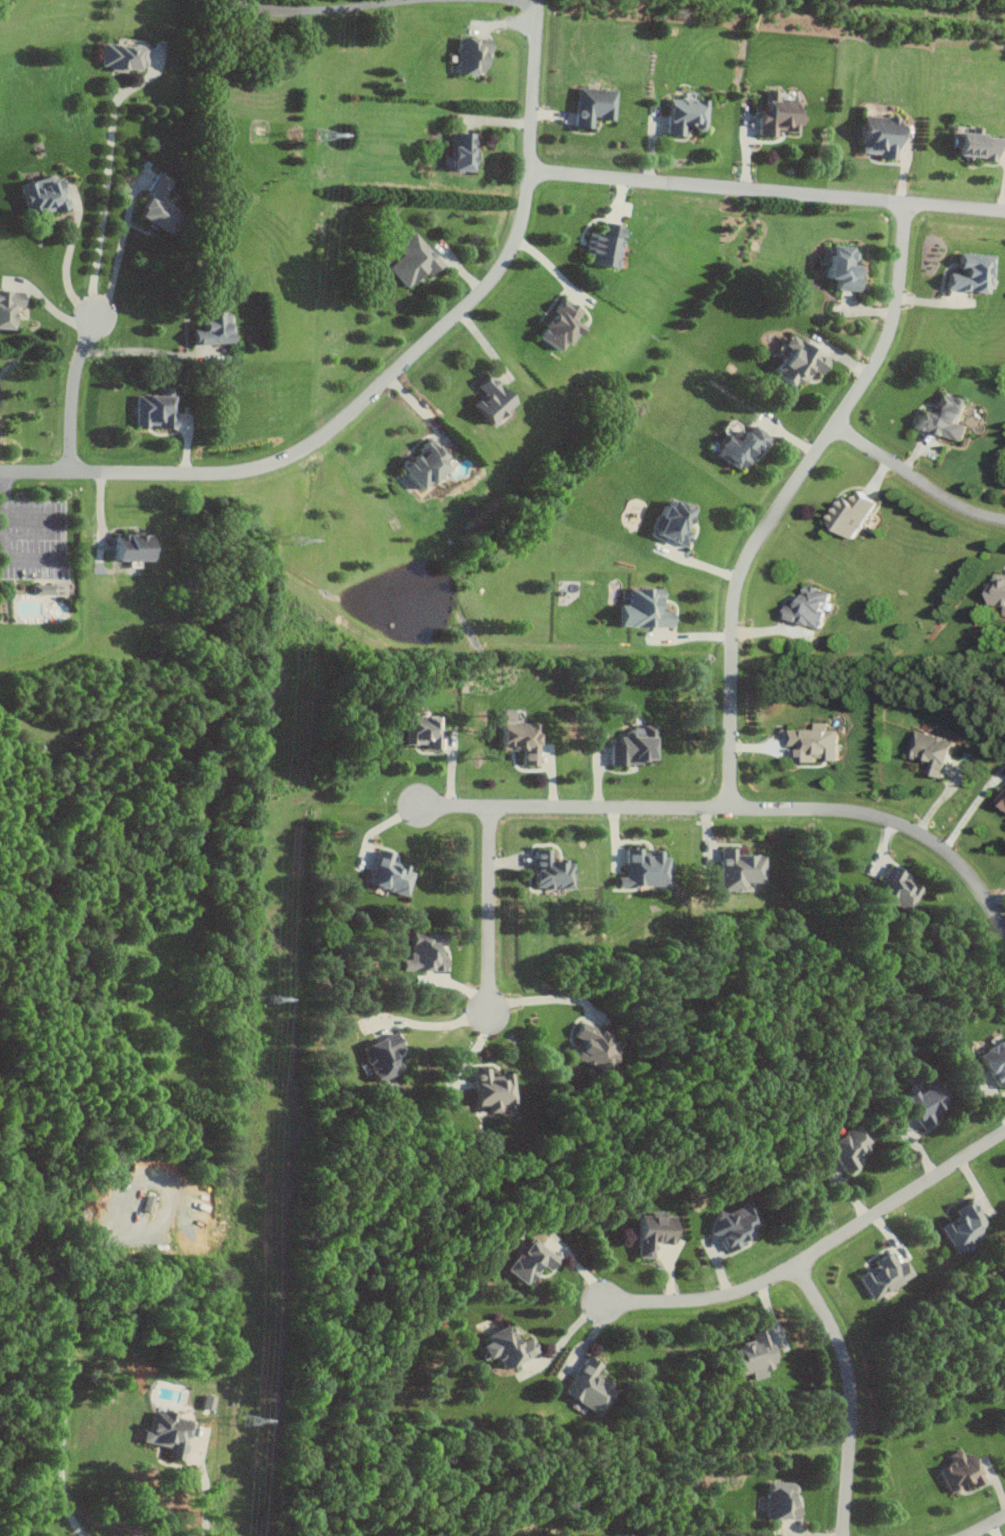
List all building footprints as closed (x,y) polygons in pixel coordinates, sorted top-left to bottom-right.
[(453,72),(483,73),(484,37),(454,36),(453,72)] [(97,65),(107,66),(107,68),(144,70),(145,45),(98,43),(97,65)] [(571,126),(589,127),(589,118),(610,118),(611,88),(572,87),(571,126)] [(753,135),(771,136),(771,129),(797,130),(799,102),(775,101),(775,89),(762,89),(761,116),(755,116),(753,135)] [(661,134),(678,135),(678,124),(689,124),(689,129),(701,130),(702,99),(694,99),(695,92),(684,91),(683,98),(663,97),(661,134)] [(856,152),(877,153),(877,157),(895,158),(897,117),(857,115),(856,152)] [(950,131),(949,156),(993,158),(994,136),(980,136),(980,127),(972,127),(972,131),(950,131)] [(446,170),(469,170),(470,132),(447,131),(446,170)] [(130,214),(156,230),(169,208),(157,200),(169,179),(156,171),(130,214)] [(63,207),(54,173),(13,184),(22,216),(37,211),(37,214),(63,207)] [(581,262),(612,267),(616,239),(614,238),(616,225),(598,222),(597,233),(585,231),(581,262)] [(398,253),(384,267),(403,287),(422,269),(427,274),(440,262),(411,231),(393,247),(398,253)] [(856,290),(857,265),(850,264),(851,246),(824,244),(822,278),(831,278),(831,289),(856,290)] [(990,254),(955,252),(954,271),(944,271),(943,290),(988,292),(990,254)] [(11,329),(12,307),(17,307),(18,291),(0,290),(0,328),(11,329)] [(553,350),(559,341),(563,344),(575,326),(569,322),(577,310),(557,296),(531,335),(553,350)] [(186,329),(187,344),(228,342),(227,313),(223,313),(222,305),(195,307),(197,329),(186,329)] [(807,370),(817,375),(826,359),(784,334),(778,345),(783,348),(768,374),(796,390),(807,370)] [(510,400),(482,373),(471,385),(478,392),(465,405),(486,425),(510,400)] [(913,426),(958,440),(963,424),(956,422),(963,401),(938,393),(931,414),(918,409),(913,426)] [(132,425),(155,425),(155,429),(171,428),(171,408),(167,408),(167,394),(131,395),(132,425)] [(708,453),(735,469),(750,445),(758,450),(766,437),(746,424),(741,433),(730,426),(723,438),(719,436),(708,453)] [(440,456),(427,437),(417,443),(422,451),(411,457),(409,455),(395,464),(411,488),(442,468),(436,459),(440,456)] [(853,539),(871,499),(852,490),(848,500),(836,494),(822,525),(853,539)] [(682,546),(688,531),(681,529),(688,509),(663,500),(660,507),(656,506),(646,533),(682,546)] [(146,560),(146,535),(107,534),(106,559),(146,560)] [(991,573),(991,581),(986,581),(985,604),(1002,605),(1001,615),(1004,615),(1004,574),(991,573)] [(29,594),(54,595),(54,585),(29,584),(29,594)] [(779,617),(816,628),(827,591),(800,584),(794,604),(783,601),(779,617)] [(613,627),(669,627),(669,610),(659,610),(659,588),(624,588),(624,604),(613,604),(613,627)] [(401,744),(421,744),(422,749),(439,748),(438,729),(431,729),(430,716),(400,717),(401,744)] [(810,730),(784,729),(784,745),(794,745),(793,762),(812,762),(812,759),(834,759),(835,729),(824,729),(824,722),(810,722),(810,730)] [(534,765),(533,723),(495,723),(495,750),(516,749),(516,765),(534,765)] [(607,763),(650,764),(650,727),(623,726),(622,737),(615,737),(615,744),(607,744),(607,763)] [(951,740),(912,730),(906,756),(928,761),(925,774),(942,778),(951,740)] [(716,891),(741,891),(741,882),(762,882),(762,855),(733,855),(733,847),(715,847),(716,891)] [(548,850),(529,849),(529,888),(570,888),(570,861),(548,861),(548,850)] [(664,887),(664,850),(623,849),(622,877),(612,877),(612,886),(664,887)] [(412,869),(387,863),(389,854),(372,850),(363,885),(405,896),(412,869)] [(908,911),(918,886),(900,879),(903,873),(885,865),(878,883),(880,884),(875,898),(908,911)] [(438,933),(406,933),(405,960),(395,960),(395,972),(441,972),(441,955),(438,955),(438,933)] [(606,1073),(620,1042),(576,1023),(570,1037),(576,1039),(568,1057),(606,1073)] [(371,1082),(398,1072),(390,1051),(398,1048),(392,1033),(358,1046),(371,1082)] [(1004,1081),(1004,1038),(974,1056),(993,1088),(1004,1081)] [(469,1069),(470,1106),(481,1106),(481,1113),(494,1113),(494,1104),(510,1104),(509,1074),(487,1075),(487,1068),(469,1069)] [(909,1094),(907,1091),(897,1097),(916,1129),(933,1119),(930,1114),(945,1105),(931,1081),(909,1094)] [(840,1174),(855,1165),(850,1157),(870,1146),(857,1122),(822,1141),(840,1174)] [(937,1227),(952,1253),(979,1238),(973,1228),(982,1222),(969,1199),(950,1210),(954,1217),(937,1227)] [(756,1225),(744,1200),(705,1219),(712,1233),(711,1233),(721,1253),(750,1239),(746,1230),(756,1225)] [(633,1258),(650,1258),(650,1243),(671,1243),(671,1217),(660,1217),(660,1212),(644,1212),(644,1217),(633,1216),(633,1258)] [(545,1271),(554,1257),(522,1237),(500,1271),(523,1286),(536,1266),(545,1271)] [(868,1299),(912,1277),(904,1261),(894,1266),(887,1252),(871,1260),(874,1265),(855,1275),(868,1299)] [(499,1370),(535,1352),(527,1337),(516,1343),(506,1324),(481,1337),(484,1342),(477,1346),(484,1359),(491,1355),(499,1370)] [(731,1377),(746,1373),(748,1381),(764,1377),(762,1371),(774,1367),(763,1329),(747,1333),(749,1342),(724,1349),(731,1377)] [(594,1415),(611,1385),(593,1375),(598,1365),(582,1356),(560,1396),(594,1415)] [(208,1409),(211,1395),(200,1393),(196,1406),(208,1409)] [(179,1459),(187,1416),(160,1412),(145,1410),(140,1441),(165,1446),(163,1457),(179,1459)] [(982,1480),(967,1451),(960,1455),(956,1448),(944,1454),(948,1462),(934,1469),(946,1492),(965,1482),(967,1487),(982,1480)] [(791,1481),(764,1480),(762,1517),(796,1518),(796,1503),(790,1503),(791,1481)]
